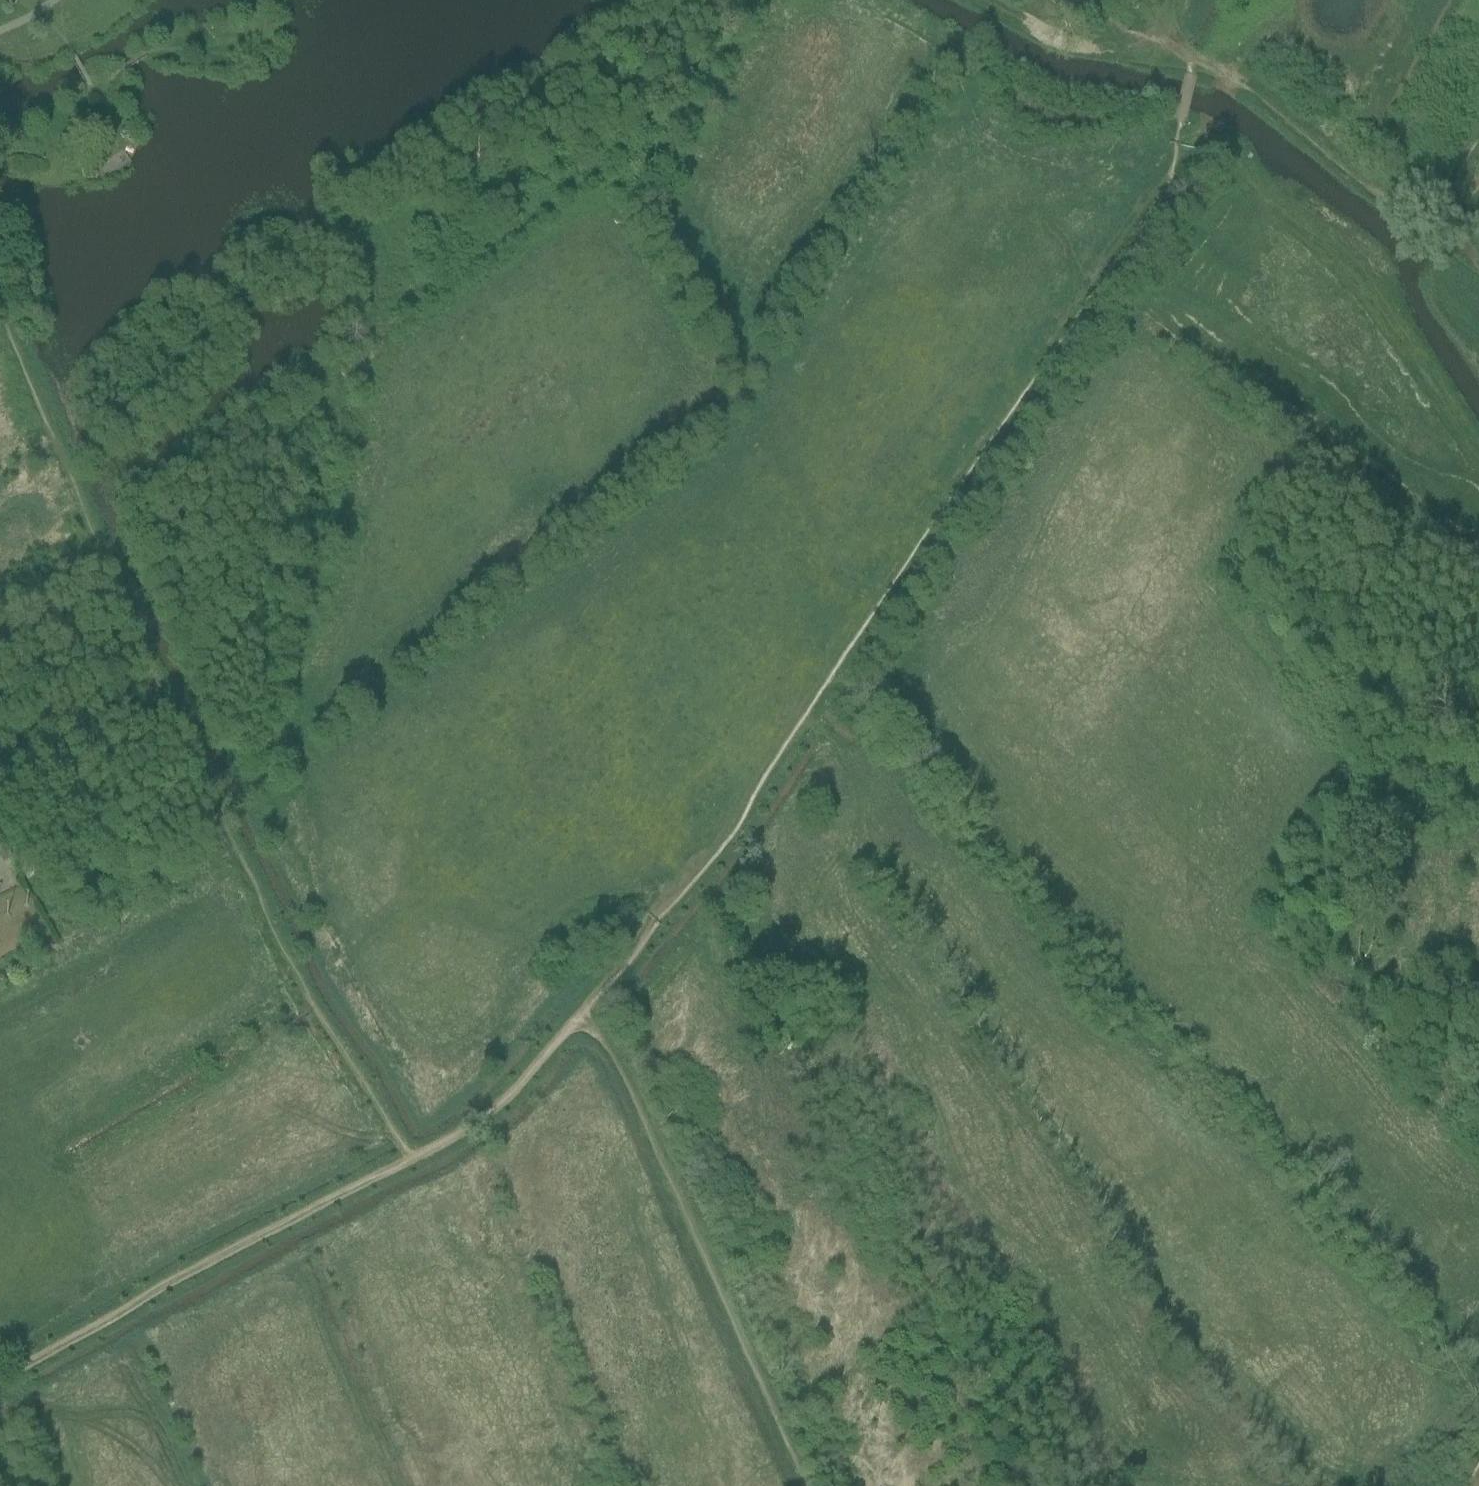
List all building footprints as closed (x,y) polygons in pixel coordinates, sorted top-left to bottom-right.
[(0,857),(3,862),(12,858),(0,835),(0,857)]
